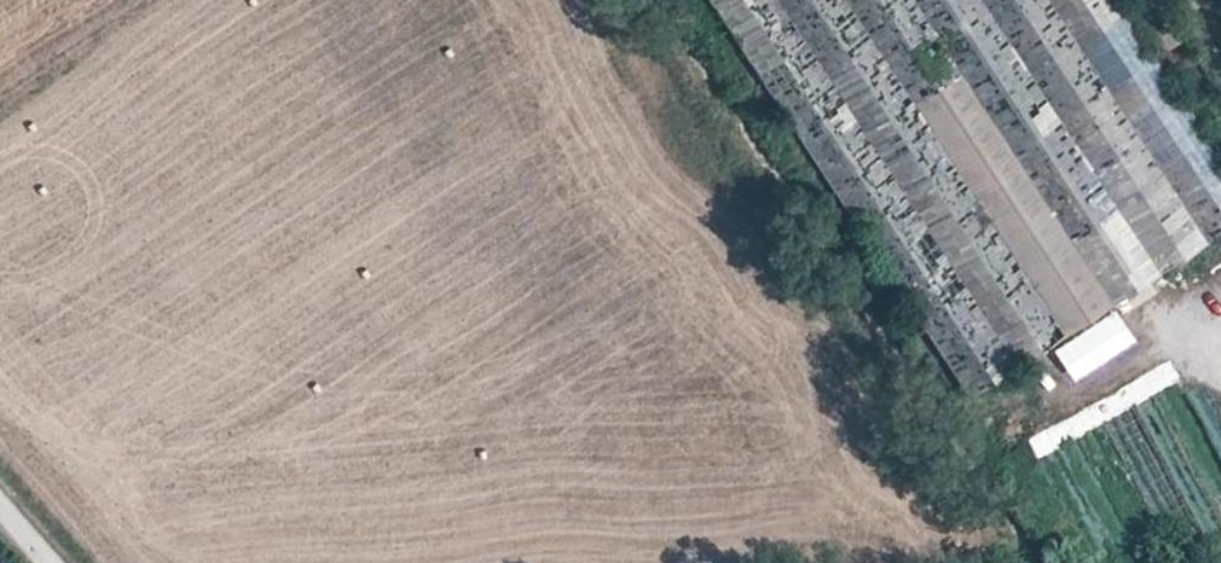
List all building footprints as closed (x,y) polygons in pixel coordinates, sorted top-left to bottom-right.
[(1025,263),(1062,329),(1115,300),(1108,286),(1129,275),(1131,277),(1220,227),(1220,154),(1216,145),(1137,188),(1143,199),(1025,263)] [(829,196),(831,196),(832,195),(833,194),(833,193),(832,191),(832,189),(830,188),(829,188),(827,189),(826,189),(825,191),(825,192),(825,193),(826,195),(827,196),(828,196),(829,196)] [(1116,304),(1051,341),(1070,375),(1135,338),(1116,304)]
